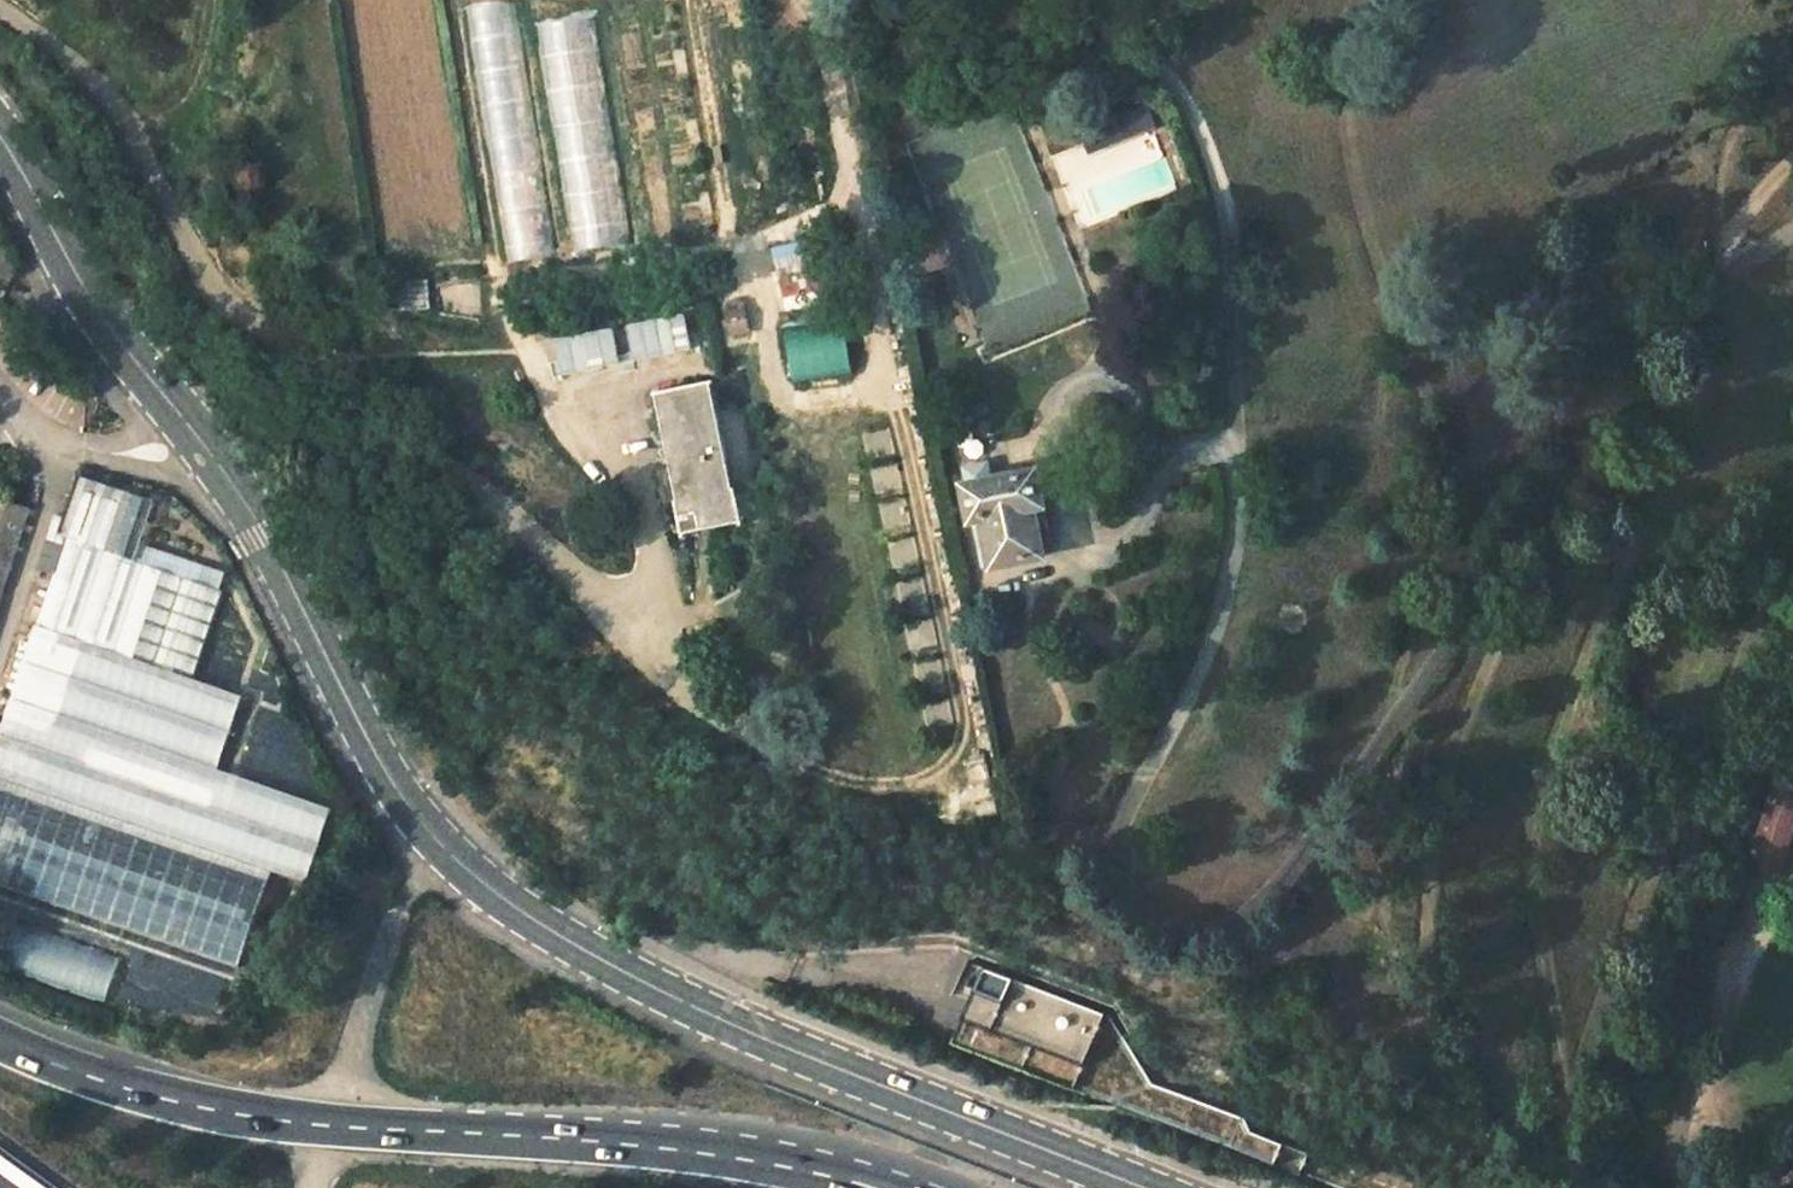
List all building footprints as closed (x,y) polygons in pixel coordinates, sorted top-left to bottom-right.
[(550,253),(513,3),(469,10),(506,260),(550,253)] [(544,24),(569,250),(619,244),(593,19),(544,24)] [(790,378),(848,373),(845,330),(786,335),(790,378)] [(658,396),(679,503),(676,504),(683,537),(744,525),(738,492),(735,492),(713,384),(658,396)] [(1037,516),(1034,504),(1045,502),(1037,467),(993,477),(989,458),(963,464),(985,564),(1045,552),(1037,516)] [(80,475),(65,518),(56,515),(38,568),(54,574),(0,735),(0,886),(241,967),(273,871),(308,882),(332,809),(218,771),(243,695),(193,678),(229,573),(141,543),(156,501),(80,475)] [(25,503),(0,497),(0,597),(25,503)] [(1048,513),(1045,502),(1034,504),(1037,516),(1048,513)] [(1776,784),(1750,864),(1779,873),(1792,829),(1792,790),(1776,784)] [(14,970),(105,1000),(119,957),(29,927),(14,970)] [(954,1038),(1345,1187),(1395,1187),(1251,1131),(1245,1117),(1151,1084),(1104,1013),(983,969),(954,1038)]
